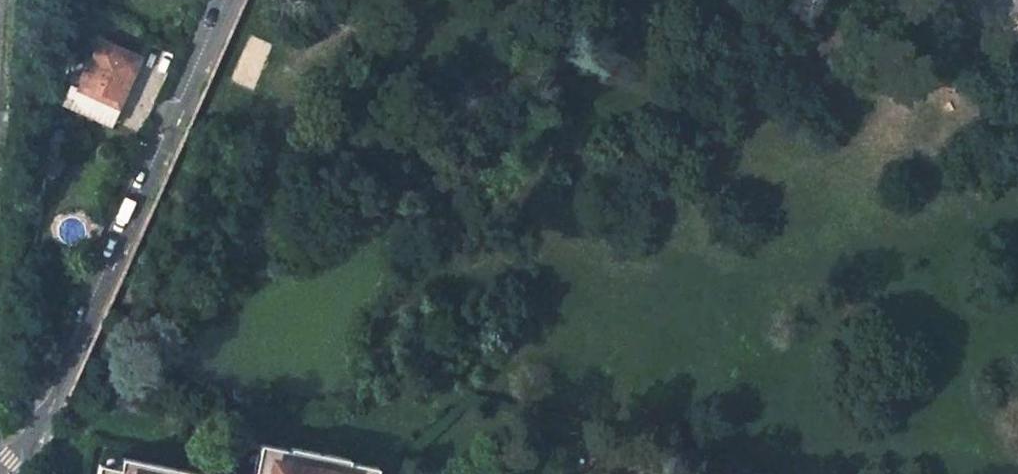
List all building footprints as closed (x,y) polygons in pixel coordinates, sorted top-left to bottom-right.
[(71,87),(64,102),(113,125),(121,106),(120,106),(139,58),(101,42),(81,90),(71,87)] [(305,451),(283,446),(283,448),(253,442),(249,463),(255,464),(253,473),(247,472),(247,473),(300,473),(305,451)] [(368,466),(339,461),(339,457),(305,451),(300,473),(366,473),(368,466)] [(114,456),(111,468),(91,464),(88,473),(200,473),(114,456)]
